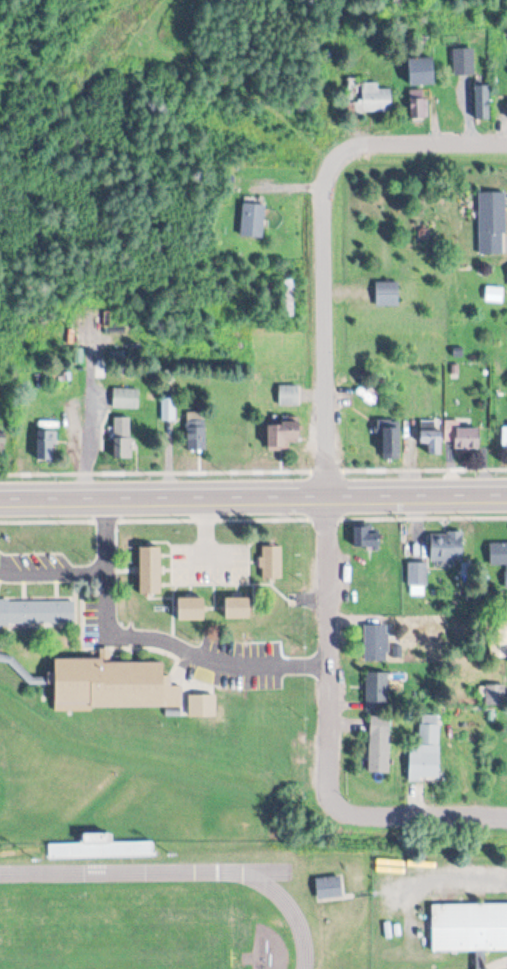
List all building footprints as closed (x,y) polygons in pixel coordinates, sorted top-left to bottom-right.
[(453,48),(453,75),(473,75),(473,48),(453,48)] [(434,58),(409,58),(409,84),(434,84),(434,58)] [(378,82),(362,82),(362,75),(348,76),(348,113),(392,112),(392,88),(378,88),(378,82)] [(490,85),(475,85),(475,120),(490,120),(490,85)] [(410,90),(410,119),(427,119),(427,90),(410,90)] [(479,193),(479,254),(504,254),(504,193),(479,193)] [(264,237),(264,203),(242,203),(242,237),(264,237)] [(376,306),(398,306),(398,282),(376,282),(376,306)] [(279,404),(298,404),(298,384),(279,384),(279,404)] [(138,408),(138,388),(112,388),(112,408),(138,408)] [(205,411),(187,411),(187,450),(205,450),(205,411)] [(115,458),(132,457),(132,417),(114,417),(115,458)] [(441,453),(426,454),(426,444),(420,444),(419,418),(441,418),(441,453)] [(402,458),(402,419),(381,419),(381,458),(402,458)] [(479,426),(479,452),(456,452),(455,441),(445,441),(445,419),(460,419),(460,427),(479,426)] [(268,449),(299,449),(299,421),(268,421),(268,449)] [(55,460),(55,429),(37,429),(37,460),(55,460)] [(354,524),(354,546),(378,546),(378,524),(354,524)] [(430,561),(462,561),(462,533),(430,533),(430,561)] [(505,588),(506,588),(506,542),(490,542),(490,565),(505,565),(505,588)] [(152,543),(152,588),(141,587),(132,589),(131,573),(131,553),(131,543),(152,543)] [(256,544),(273,545),(275,576),(256,577),(256,566),(253,566),(251,557),(256,555),(256,544)] [(408,562),(408,586),(425,586),(425,562),(408,562)] [(218,593),(239,593),(241,610),(241,614),(219,615),(218,593)] [(170,595),(193,594),(194,616),(170,617),(170,595)] [(15,619),(0,621),(0,601),(2,601),(7,600),(20,600),(46,600),(64,599),(64,618),(42,619),(15,619)] [(492,621),(492,657),(506,657),(506,621),(492,621)] [(364,660),(387,660),(387,625),(364,625),(364,660)] [(47,656),(46,666),(41,670),(38,679),(44,680),(49,712),(67,712),(84,710),(88,705),(94,704),(104,704),(125,705),(144,705),(174,705),(173,686),(156,681),(153,658),(47,656)] [(367,684),(367,703),(388,703),(388,673),(376,673),(376,684),(367,684)] [(182,694),(195,693),(209,694),(209,714),(182,714),(182,694)] [(390,717),(370,717),(370,773),(390,773),(390,717)] [(409,780),(439,780),(439,717),(420,717),(420,744),(409,744),(409,780)] [(113,841),(113,833),(83,833),(83,843),(49,843),(49,857),(154,856),(154,841),(113,841)] [(341,876),(315,877),(316,898),(342,896),(341,876)] [(417,890),(506,890),(506,955),(497,955),(497,967),(506,967),(506,968),(476,968),(476,955),(417,955),(417,890)]
